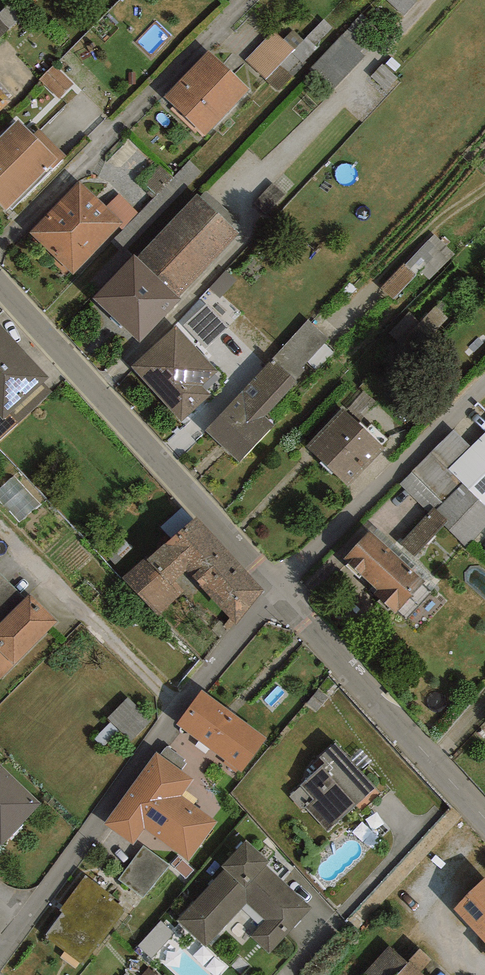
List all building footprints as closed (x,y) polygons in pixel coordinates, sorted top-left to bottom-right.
[(290,20),(249,59),(277,88),(318,49),(290,20)] [(343,40),(317,64),(334,81),(359,57),(343,40)] [(250,89),(210,50),(165,96),(205,135),(250,89)] [(40,80),(60,98),(74,84),(55,65),(40,80)] [(11,101),(0,88),(0,111),(11,101)] [(6,210),(51,165),(54,168),(66,156),(39,129),(34,134),(19,119),(0,138),(0,204),(6,210)] [(119,227),(123,223),(106,207),(79,181),(29,232),(73,274),(119,227)] [(179,297),(239,233),(197,194),(137,258),(134,255),(93,298),(141,342),(181,299),(179,297)] [(123,223),(119,227),(122,230),(139,213),(119,194),(106,207),(123,223)] [(422,271),(432,280),(457,252),(435,231),(383,288),(396,300),(422,271)] [(208,303),(184,326),(205,349),(230,326),(208,303)] [(272,359),(296,380),(305,370),(303,368),(328,339),(308,320),(272,359)] [(53,392),(45,383),(50,378),(0,323),(0,440),(53,392)] [(202,386),(218,371),(175,325),(130,366),(181,422),(211,395),(202,386)] [(239,463),(274,425),(265,417),(298,382),(296,380),(272,359),(205,431),(239,463)] [(307,447),(348,486),(386,448),(342,409),(307,447)] [(471,446),(454,430),(399,484),(428,512),(400,543),(415,556),(443,526),(466,548),(484,528),(484,432),(471,446)] [(237,625),(264,590),(197,516),(148,558),(146,557),(122,577),(158,615),(184,591),(175,580),(186,571),(237,625)] [(395,614),(425,582),(369,531),(340,562),(360,579),(361,577),(375,590),(372,593),(395,614)] [(0,572),(0,625),(26,599),(0,572)] [(30,594),(26,599),(0,625),(0,680),(58,621),(30,594)] [(267,738),(202,690),(176,725),(241,773),(267,738)] [(132,738),(152,719),(130,696),(110,715),(132,738)] [(327,831),(375,788),(335,744),(321,757),(326,763),(301,786),(314,800),(306,807),(327,831)] [(161,755),(181,770),(186,763),(183,761),(185,759),(167,746),(161,755)] [(161,755),(157,752),(103,824),(134,847),(145,831),(189,863),(219,822),(183,795),(194,779),(181,770),(161,755)] [(0,765),(0,844),(2,845),(41,803),(0,765)] [(269,862),(246,841),(222,866),(225,869),(177,920),(205,947),(247,903),(266,921),(251,936),(269,952),(311,908),(265,866),(269,862)] [(169,864),(144,846),(118,879),(143,898),(169,864)] [(115,898),(86,875),(59,911),(61,913),(43,936),(83,966),(126,910),(113,900),(115,898)] [(454,909),(484,943),(484,878),(454,909)] [(164,920),(140,943),(152,956),(176,933),(164,920)] [(421,972),(432,960),(420,948),(409,960),(410,961),(408,963),(389,945),(361,974),(424,974),(421,972)]
